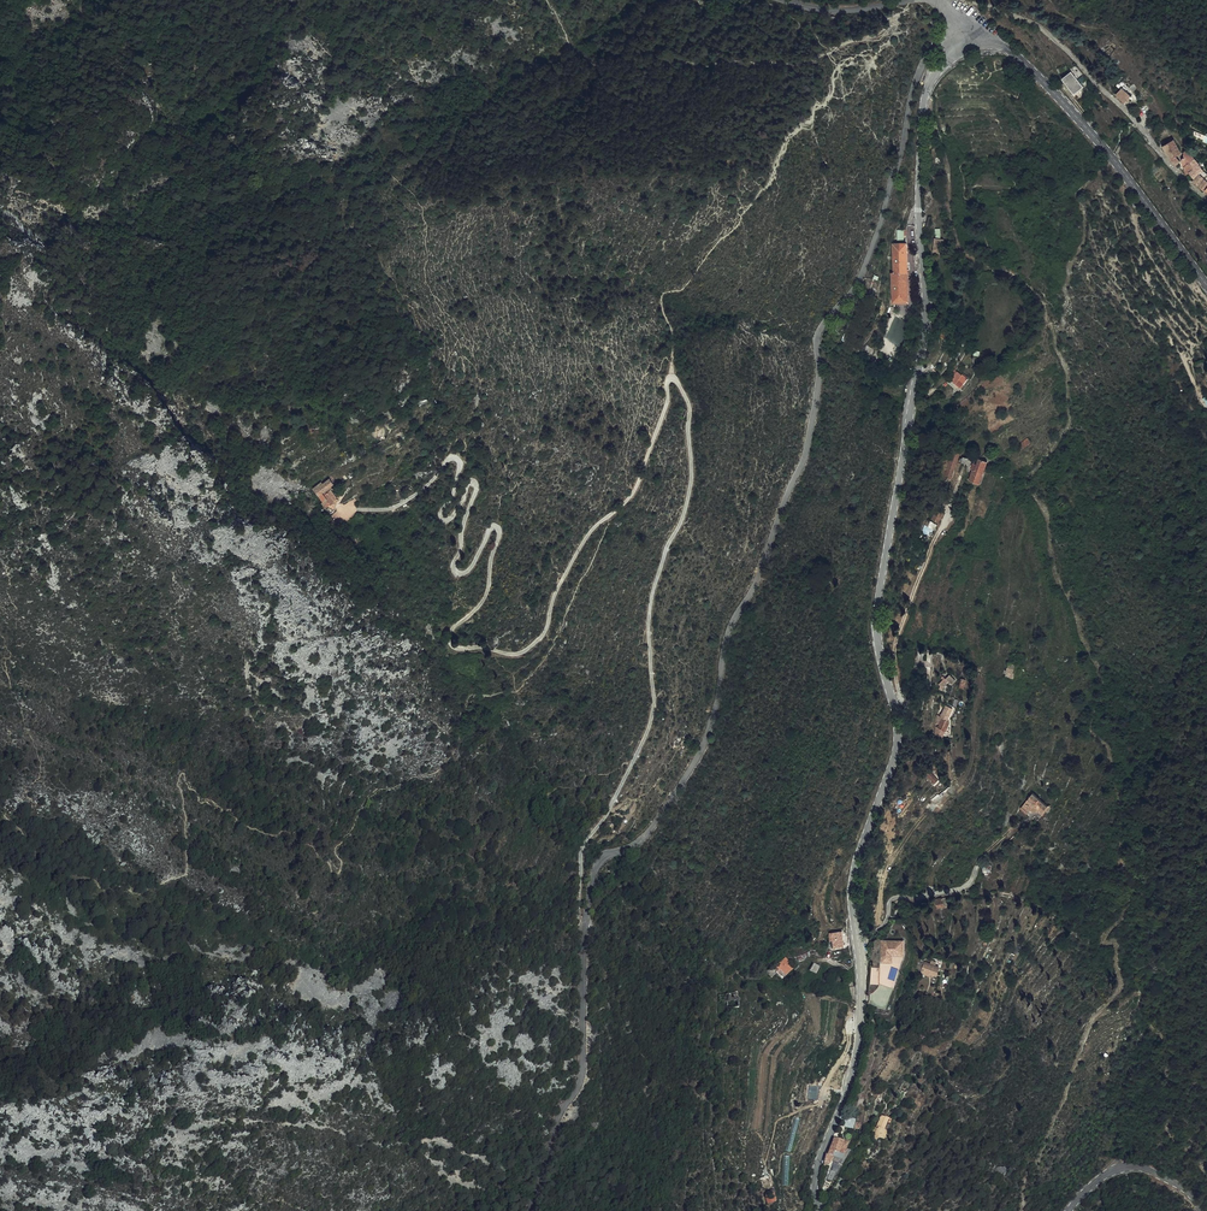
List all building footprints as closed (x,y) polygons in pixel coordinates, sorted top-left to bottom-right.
[(1084,92),(1072,76),(1063,83),(1075,98),(1084,92)] [(1117,98),(1125,107),(1131,101),(1123,93),(1117,98)] [(1172,164),(1177,169),(1181,166),(1181,165),(1181,164),(1180,164),(1178,159),(1183,156),(1175,144),(1164,150),(1167,155),(1164,156),(1167,161),(1169,160),(1172,164)] [(1185,155),(1185,159),(1186,160),(1191,168),(1195,165),(1195,163),(1190,157),(1192,156),(1189,153),(1185,155)] [(1185,170),(1186,173),(1186,178),(1189,175),(1193,172),(1191,168),(1186,160),(1183,163),(1185,166),(1185,170)] [(1204,175),(1195,165),(1191,168),(1193,172),(1189,175),(1195,184),(1204,175)] [(1204,175),(1195,184),(1194,185),(1199,190),(1205,184),(1206,182),(1206,178),(1204,175)] [(922,199),(922,207),(930,207),(929,198),(922,199)] [(943,245),(933,243),(931,256),(937,257),(941,256),(943,245)] [(891,274),(890,275),(891,305),(906,305),(904,247),(891,248),(890,248),(891,274)] [(828,323),(822,335),(830,339),(836,327),(828,323)] [(949,383),(960,389),(966,379),(965,378),(966,376),(961,373),(960,375),(956,372),(954,375),(952,373),(948,380),(951,381),(949,383)] [(378,442),(380,445),(384,442),(383,440),(384,437),(384,434),(384,431),(382,429),(380,427),(378,427),(375,427),(372,427),(370,429),(368,432),(368,434),(368,437),(370,440),(371,442),(374,443),(376,443),(378,442)] [(1029,439),(1017,450),(1021,454),(1033,444),(1029,439)] [(947,483),(958,457),(951,454),(940,480),(947,483)] [(971,474),(967,484),(978,488),(986,465),(979,462),(977,467),(972,465),(970,472),(971,474)] [(399,495),(406,491),(405,488),(404,485),(401,483),(399,483),(396,483),(394,484),(392,485),(390,488),(390,490),(390,494),(392,497),(393,497),(399,495)] [(402,497),(409,495),(408,493),(409,492),(409,490),(406,491),(399,495),(393,497),(396,503),(402,497)] [(331,508),(332,509),(339,503),(330,493),(324,499),(323,500),(331,508)] [(404,500),(409,496),(409,495),(402,497),(396,503),(404,500)] [(1069,507),(1065,501),(1057,507),(1061,513),(1069,507)] [(935,514),(937,509),(933,508),(925,531),(931,533),(938,515),(935,514)] [(324,528),(331,536),(338,531),(331,523),(324,528)] [(1017,672),(1018,667),(1009,665),(1008,673),(1016,675),(1017,672)] [(934,677),(937,680),(934,683),(935,684),(934,690),(938,691),(939,686),(943,680),(935,674),(934,677)] [(941,715),(950,720),(956,708),(947,704),(941,715)] [(941,718),(938,718),(938,714),(936,713),(932,721),(936,724),(934,727),(941,731),(947,723),(941,718)] [(924,774),(933,781),(935,779),(937,781),(939,778),(938,777),(936,778),(927,771),(924,774)] [(1051,805),(1033,792),(1020,809),(1026,815),(1030,810),(1035,813),(1037,810),(1043,815),(1051,805)] [(939,910),(942,909),(946,908),(944,900),(937,902),(939,910)] [(882,942),(882,961),(890,961),(890,955),(903,955),(903,941),(882,942)] [(815,961),(810,969),(815,973),(821,965),(815,961)] [(936,975),(940,967),(926,961),(922,970),(936,975)] [(868,966),(868,978),(868,982),(876,983),(877,967),(868,966)] [(769,976),(771,975),(773,978),(778,974),(773,968),(767,973),(769,976)] [(810,1097),(818,1097),(818,1085),(809,1086),(810,1097)] [(873,1128),(876,1129),(874,1137),(877,1138),(878,1135),(887,1139),(890,1131),(886,1130),(890,1118),(882,1115),(878,1127),(874,1126),(873,1128)] [(841,1152),(844,1141),(836,1138),(832,1148),(836,1150),(841,1152)] [(832,1148),(831,1148),(827,1160),(833,1162),(836,1154),(834,1153),(836,1150),(832,1148)] [(776,1200),(775,1187),(767,1188),(768,1201),(776,1200)]
